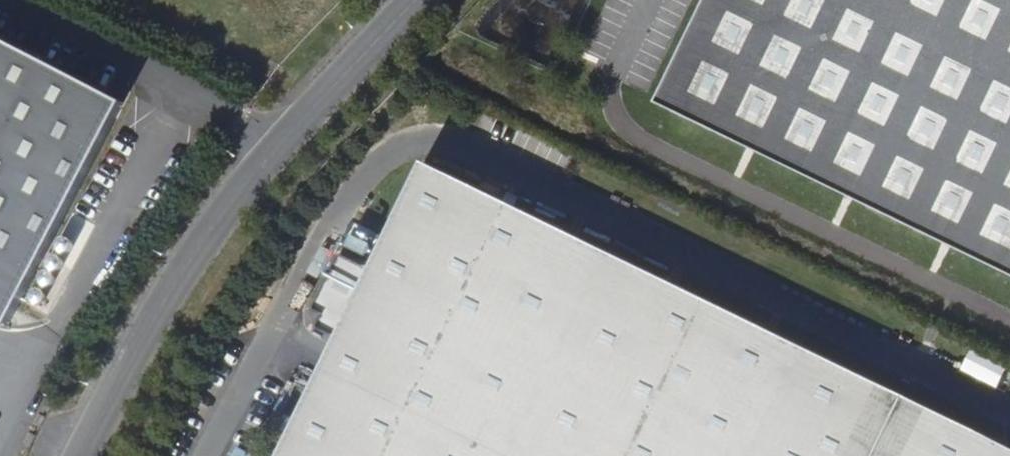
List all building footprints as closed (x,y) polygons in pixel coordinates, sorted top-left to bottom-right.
[(1009,274),(1009,0),(708,0),(658,103),(1009,274)] [(9,327),(126,102),(0,36),(0,322),(9,327)] [(424,162),(372,269),(341,253),(313,310),(323,315),(316,329),(338,339),(281,455),(1009,455),(1009,446),(424,162)]
